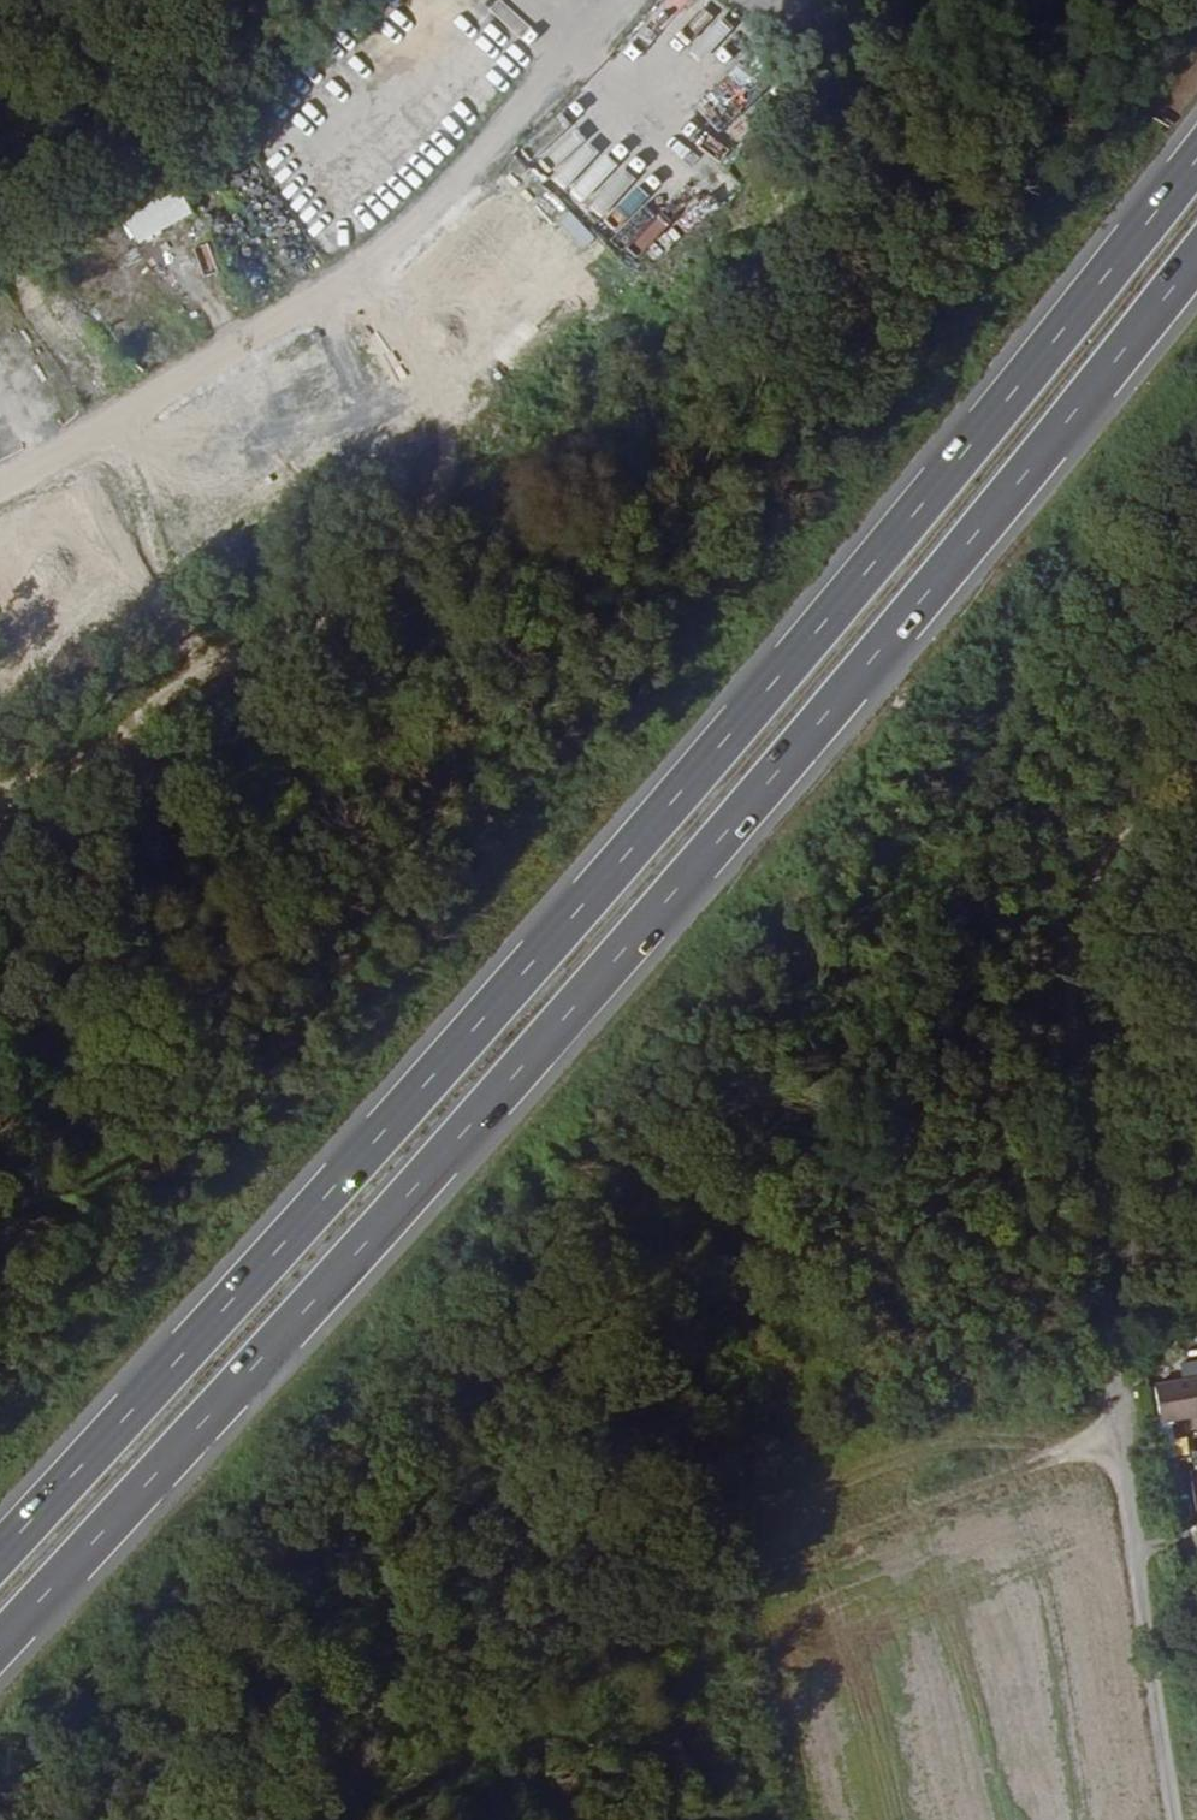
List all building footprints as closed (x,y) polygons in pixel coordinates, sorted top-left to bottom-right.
[(701,87),(722,118),(781,79),(761,48),(701,87)] [(659,89),(660,51),(645,50),(644,89),(659,89)] [(583,142),(569,145),(576,174),(591,170),(583,142)] [(514,157),(501,172),(526,195),(539,181),(514,157)] [(135,239),(193,213),(176,177),(119,203),(135,239)] [(90,288),(111,281),(102,258),(82,265),(90,288)] [(1196,1434),(1196,1397),(1150,1405),(1156,1441),(1196,1434)]
